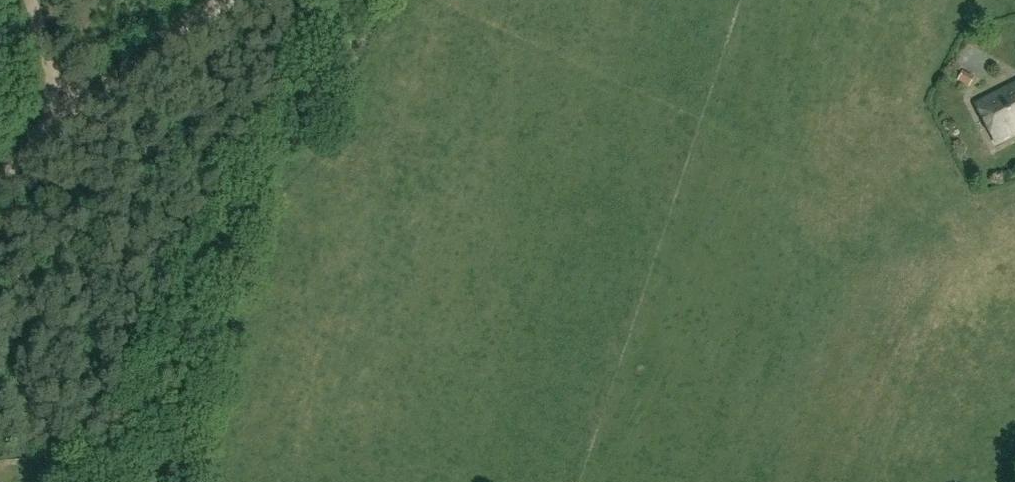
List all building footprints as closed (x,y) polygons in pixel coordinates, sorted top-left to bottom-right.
[(973,78),(962,72),(958,80),(969,86),(973,78)] [(975,104),(991,137),(1014,125),(1014,84),(975,104)]
